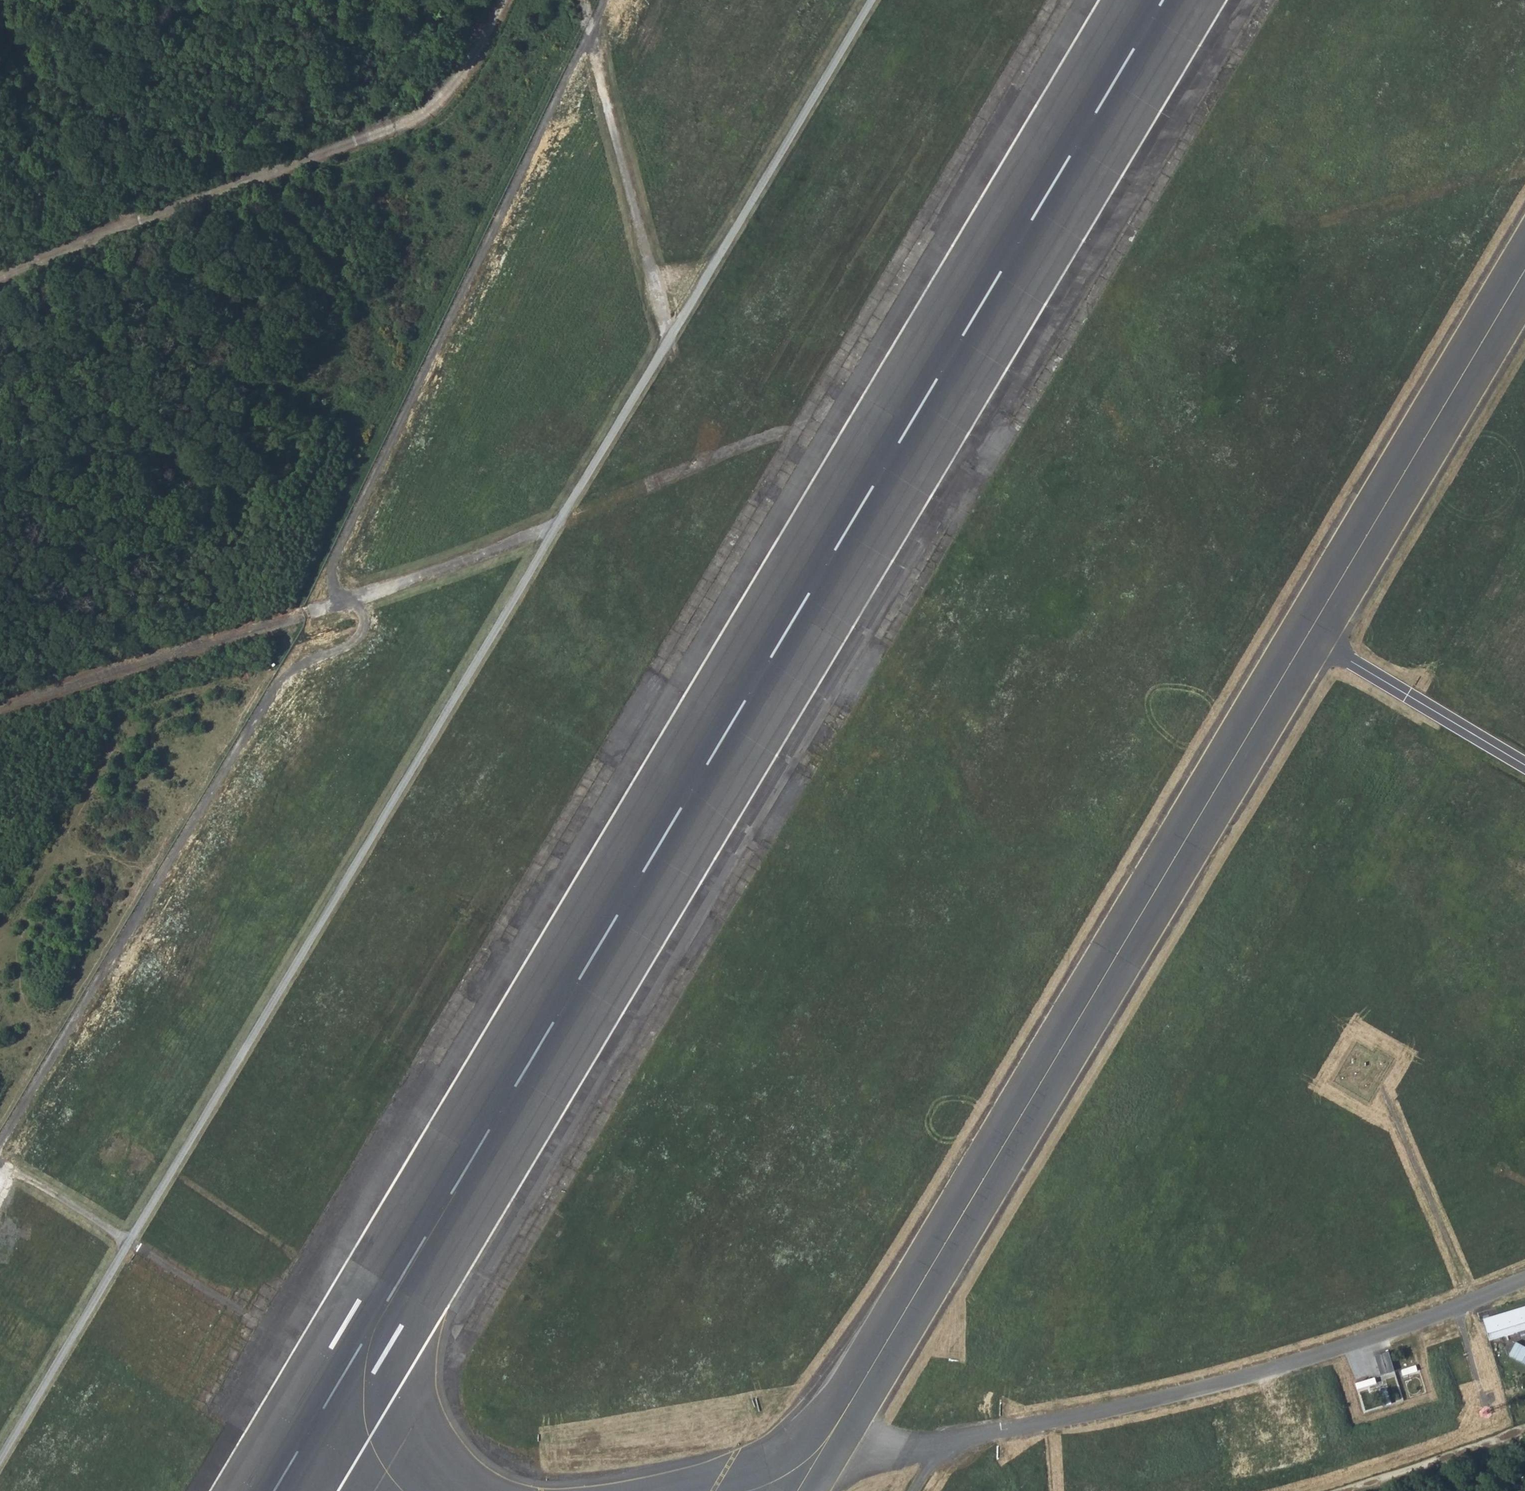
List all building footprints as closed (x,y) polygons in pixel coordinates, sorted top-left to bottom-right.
[(1489,1339),(1524,1329),(1524,1304),(1483,1317),(1489,1339)] [(1395,1373),(1390,1358),(1375,1363),(1380,1378),(1395,1373)] [(1404,1374),(1418,1370),(1417,1365),(1403,1369),(1404,1374)] [(1374,1377),(1356,1383),(1358,1389),(1377,1384),(1374,1377)]
